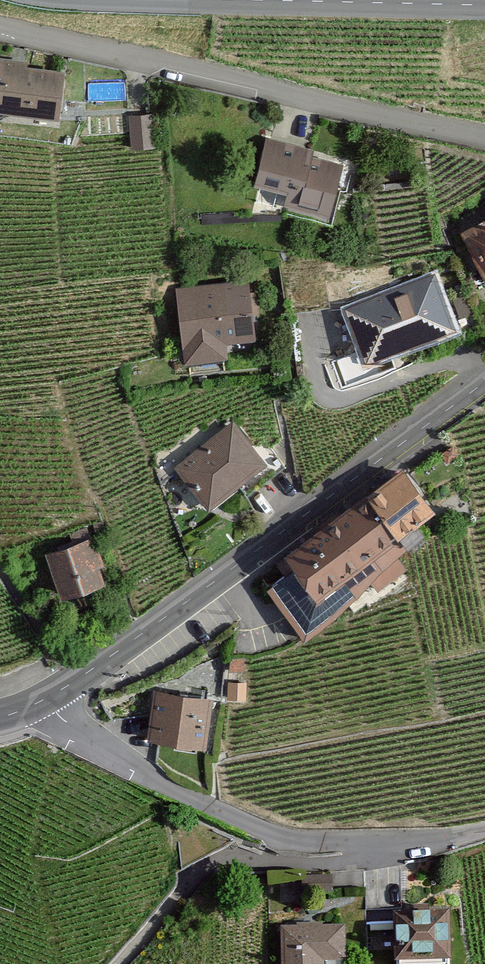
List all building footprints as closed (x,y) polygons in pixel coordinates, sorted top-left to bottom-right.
[(58,107),(61,69),(26,65),(27,59),(0,57),(0,102),(58,107)] [(152,119),(134,122),(137,150),(156,148),(152,119)] [(312,151),(272,143),(265,178),(296,184),(294,198),(328,205),(337,161),(311,155),(312,151)] [(471,224),(484,251),(484,216),(471,224)] [(438,274),(369,301),(388,349),(457,322),(438,274)] [(250,278),(182,287),(190,351),(226,346),(224,335),(258,331),(250,278)] [(451,288),(462,311),(475,307),(465,283),(451,288)] [(183,465),(213,502),(266,459),(236,422),(183,465)] [(440,448),(449,456),(458,449),(450,440),(440,448)] [(303,564),(276,585),(312,633),(367,590),(377,603),(412,577),(399,560),(436,532),(395,477),(295,553),(303,564)] [(94,542),(54,556),(69,597),(109,582),(94,542)] [(247,683),(232,682),(231,697),(246,698),(247,683)] [(211,699),(160,692),(155,735),(206,741),(211,699)] [(440,914),(403,916),(405,959),(442,957),(440,914)] [(288,928),(289,963),(324,963),(324,958),(346,957),(345,927),(288,928)]
